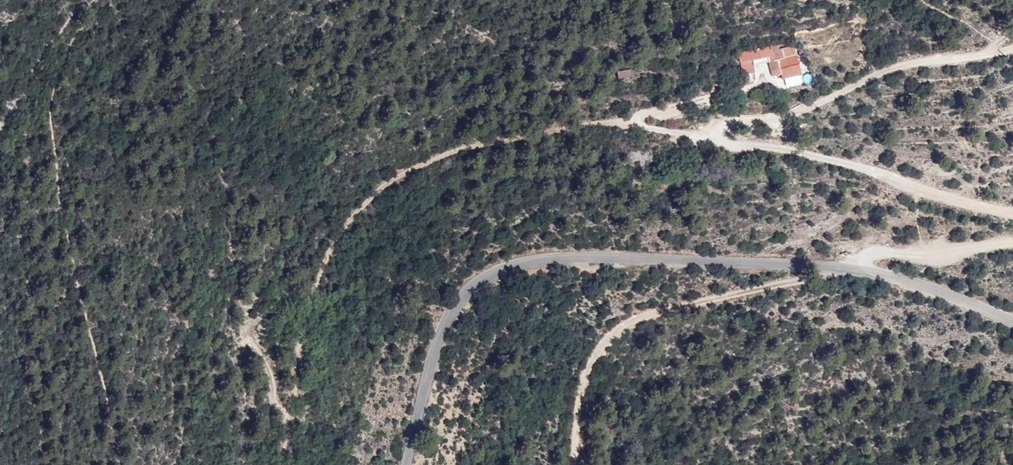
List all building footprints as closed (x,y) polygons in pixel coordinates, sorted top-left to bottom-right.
[(741,56),(744,79),(759,78),(757,67),(771,65),(773,81),(783,79),(784,85),(802,82),(798,53),(782,55),(781,50),(741,56)]
